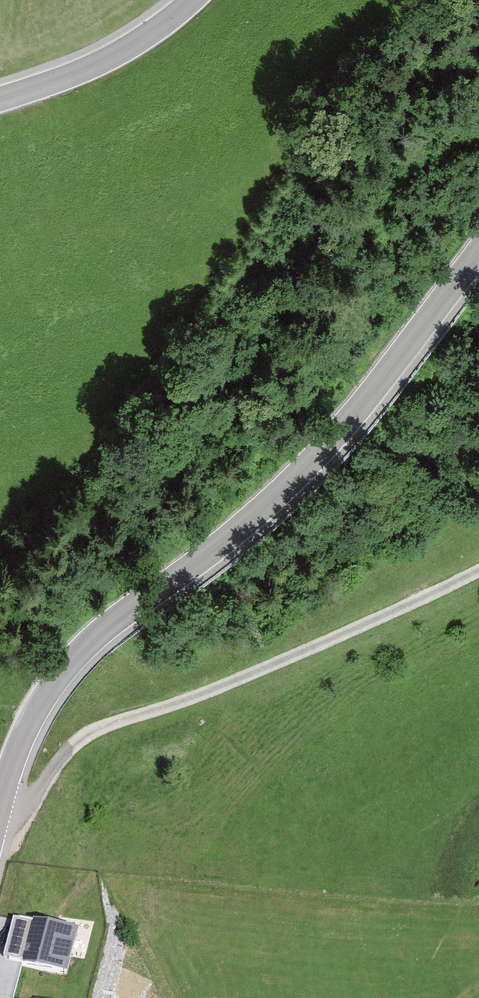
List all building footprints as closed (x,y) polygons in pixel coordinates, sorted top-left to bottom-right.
[(75,926),(18,914),(9,960),(66,971),(75,926)]
